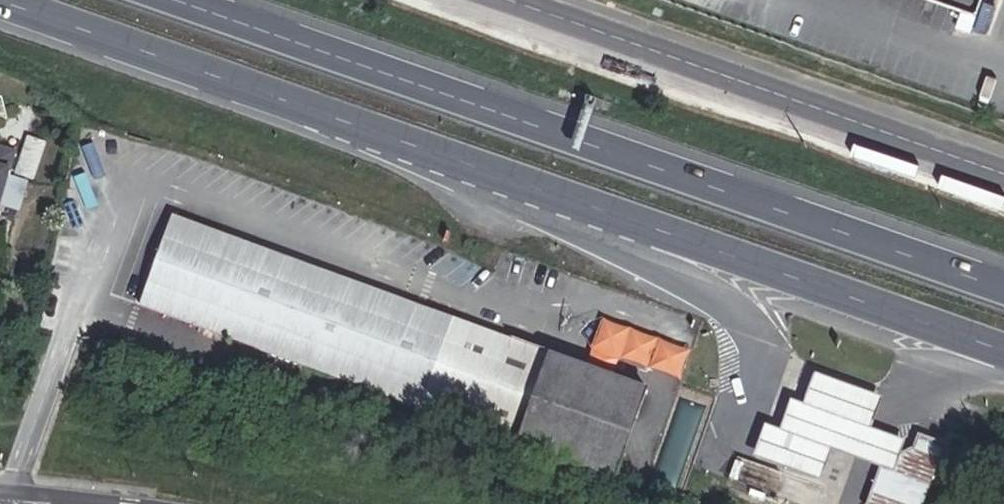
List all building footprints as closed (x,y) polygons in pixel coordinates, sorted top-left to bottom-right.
[(1003,21),(1003,0),(944,0),(1003,21)] [(13,137),(0,134),(0,187),(13,137)] [(40,180),(49,140),(27,135),(17,174),(40,180)] [(141,307),(614,478),(647,388),(174,216),(141,307)] [(680,381),(690,349),(601,318),(590,349),(680,381)] [(881,398),(825,378),(816,375),(804,404),(794,400),(781,431),(768,425),(755,456),(792,469),(821,479),(833,449),(882,467),(889,449),(900,452),(905,441),(870,428),(880,400),(881,398)] [(916,447),(900,452),(889,449),(882,467),(868,503),(922,503),(943,444),(920,435),(916,447)]
